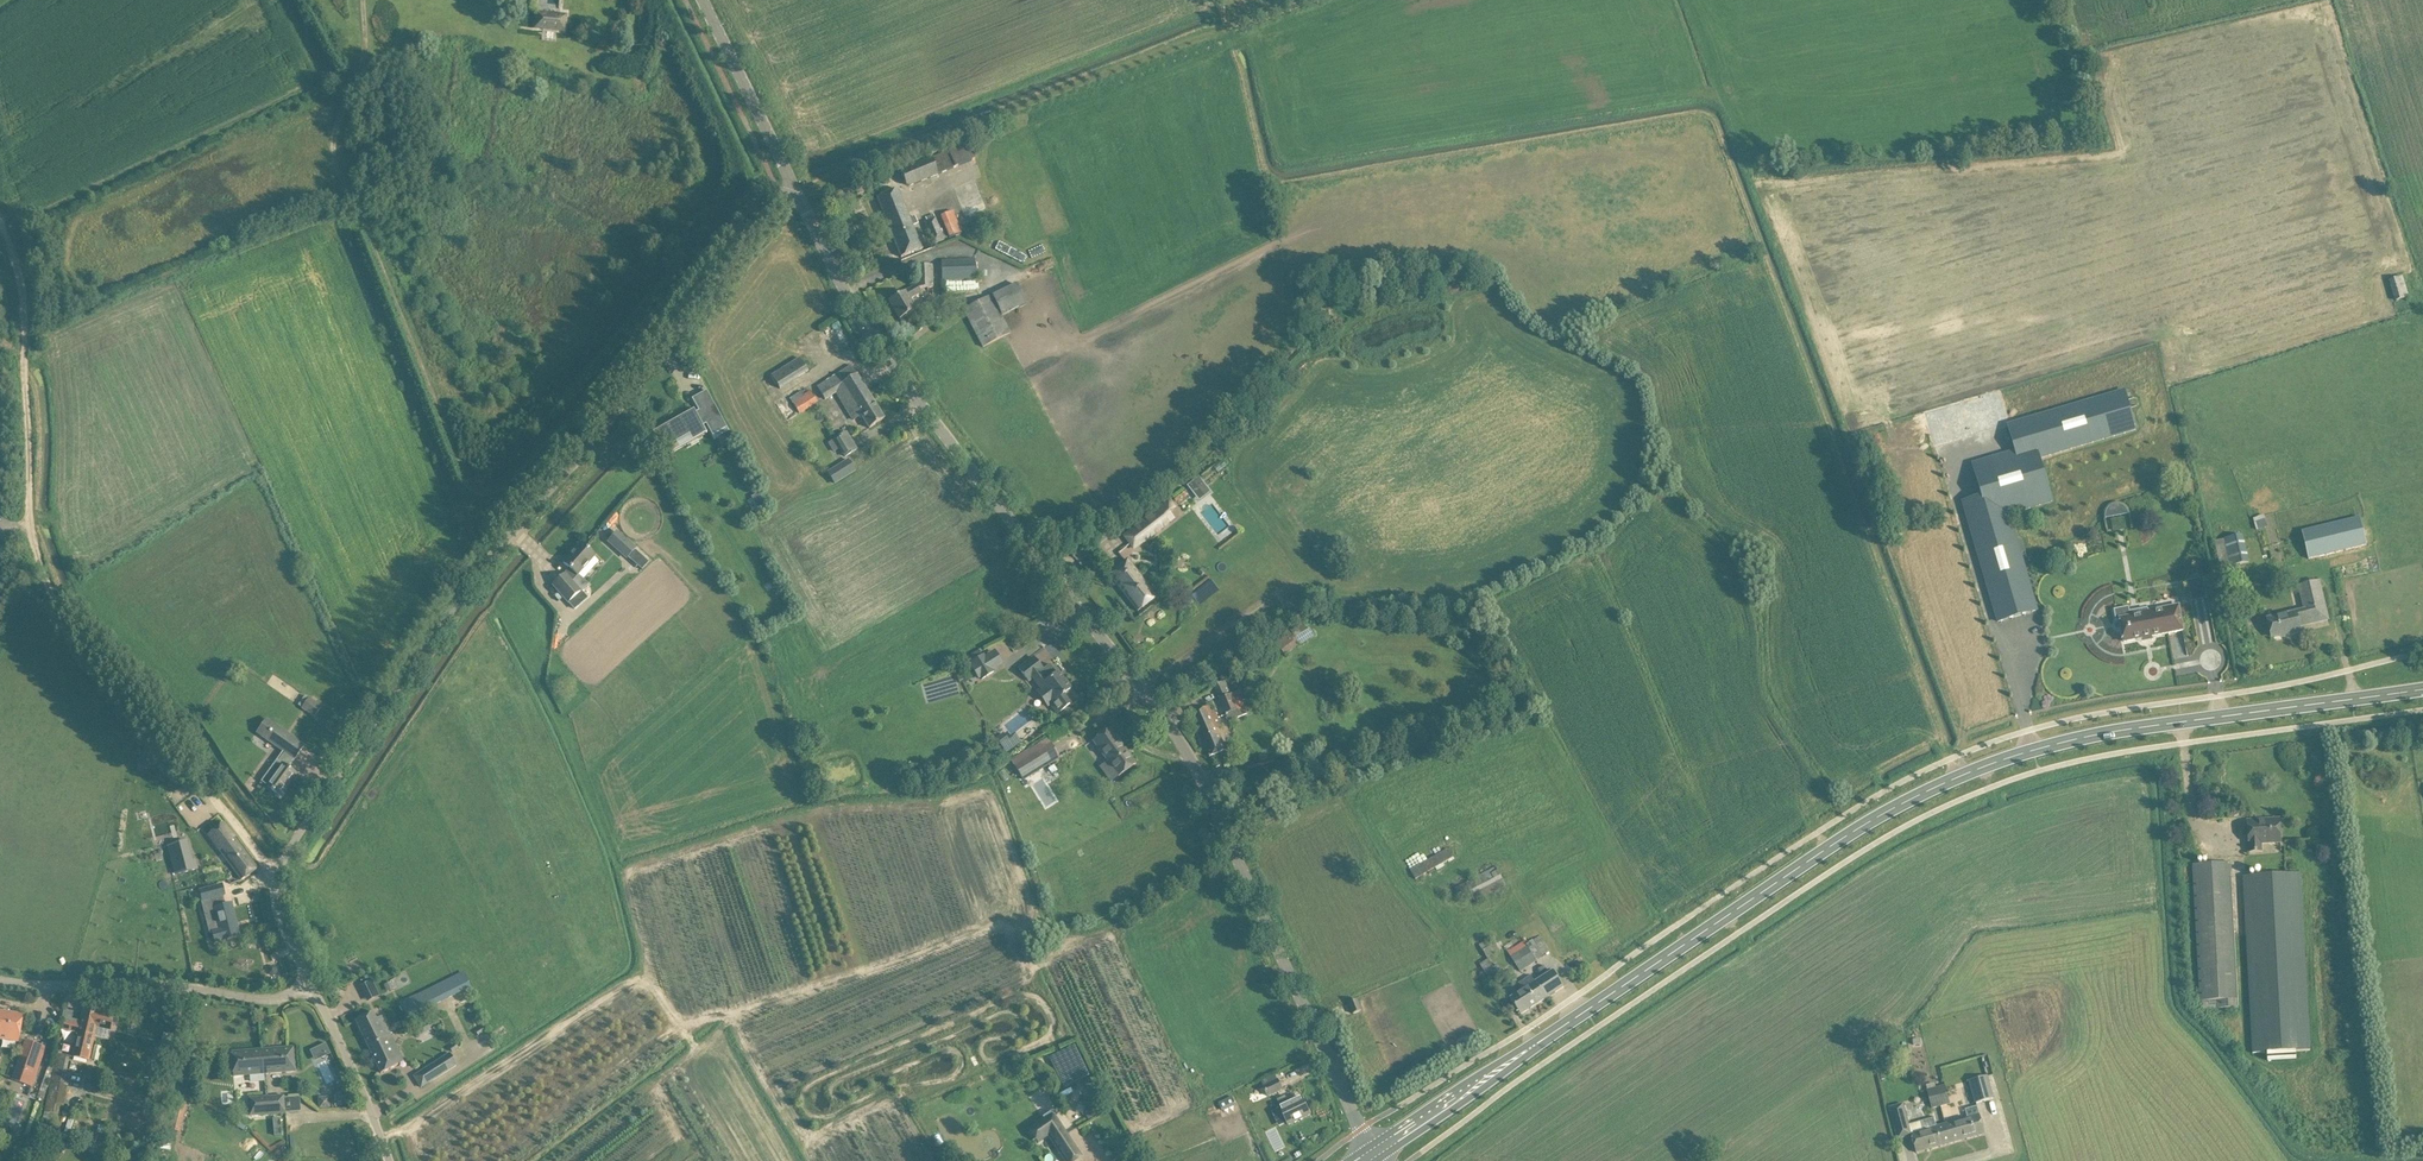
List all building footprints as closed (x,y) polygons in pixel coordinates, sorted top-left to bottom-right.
[(566,16),(537,13),(536,28),(543,29),(557,30),(564,31),(566,16)] [(909,186),(922,181),(976,158),(968,144),(900,171),(906,185),(909,186)] [(910,219),(898,189),(877,198),(901,258),(922,249),(912,225),(917,223),(915,217),(910,219)] [(939,216),(949,238),(961,233),(952,211),(939,216)] [(1001,215),(991,219),(990,216),(969,224),(973,234),(994,226),(999,224),(997,220),(1002,218),(1001,215)] [(933,245),(944,240),(935,218),(924,223),(933,245)] [(942,282),(975,281),(974,258),(941,259),(942,282)] [(900,319),(910,313),(915,310),(909,299),(921,292),(918,289),(932,288),(932,266),(915,266),(916,285),(899,295),(889,301),(900,319)] [(2405,276),(2389,279),(2394,301),(2410,297),(2405,276)] [(991,296),(964,310),(967,317),(970,323),(983,347),(984,347),(1007,335),(1010,334),(1001,316),(1000,314),(1008,310),(997,288),(989,293),(991,296)] [(829,327),(839,343),(847,338),(837,322),(829,327)] [(778,390),(798,378),(808,371),(799,359),(770,377),(778,390)] [(851,366),(817,387),(823,397),(825,400),(844,388),(852,401),(845,406),(855,422),(862,418),(869,429),(874,425),(884,419),(851,366)] [(2037,610),(2034,599),(2009,513),(2052,501),(2039,457),(2137,428),(2125,389),(2008,424),(2016,450),(1972,463),(1983,499),(1964,505),(1998,622),(2037,610)] [(728,432),(706,391),(694,397),(701,409),(695,413),(694,409),(653,432),(666,456),(666,455),(662,447),(702,425),(706,434),(707,433),(703,426),(709,423),(715,434),(725,428),(728,432)] [(799,413),(817,402),(811,392),(793,403),(799,413)] [(834,452),(840,448),(845,457),(856,450),(846,433),(829,443),(834,452)] [(834,483),(855,471),(848,460),(828,473),(834,483)] [(1201,490),(1194,481),(1188,486),(1194,494),(1201,490)] [(759,493),(752,496),(759,509),(766,505),(759,493)] [(1169,500),(1132,529),(1143,542),(1172,519),(1167,512),(1174,507),(1169,500)] [(2255,517),(2256,528),(2267,527),(2266,516),(2255,517)] [(2360,517),(2302,531),(2309,559),(2366,545),(2360,517)] [(634,550),(616,533),(609,540),(628,557),(634,550)] [(519,545),(529,555),(540,544),(529,534),(519,545)] [(2231,566),(2249,562),(2242,535),(2224,539),(2231,566)] [(595,556),(590,552),(581,544),(563,563),(569,568),(565,573),(565,574),(553,585),(568,603),(582,591),(572,581),(577,575),(578,576),(595,556)] [(1138,612),(1147,604),(1156,597),(1127,560),(1108,574),(1138,612)] [(2328,620),(2325,608),(2319,581),(2299,586),(2305,613),(2296,615),(2295,612),(2268,619),(2269,625),(2272,636),(2282,634),(2282,633),(2286,632),(2287,635),(2300,632),(2299,626),(2328,620)] [(575,609),(588,597),(583,591),(570,603),(575,609)] [(2130,618),(2120,620),(2120,621),(2124,642),(2141,639),(2142,638),(2142,637),(2151,635),(2151,637),(2152,636),(2183,630),(2178,606),(2148,612),(2142,613),(2141,610),(2129,612),(2130,618)] [(1288,634),(1276,642),(1282,652),(1297,641),(1299,644),(1311,636),(1306,627),(1290,637),(1288,634)] [(986,664),(983,660),(985,658),(983,656),(971,663),(972,665),(971,666),(979,678),(980,677),(981,679),(993,672),(992,669),(990,671),(987,666),(987,665),(987,664),(986,664)] [(1057,673),(1053,676),(1046,667),(1042,670),(1033,658),(1018,670),(1028,683),(1032,680),(1050,703),(1047,704),(1055,715),(1070,704),(1063,695),(1070,690),(1057,673)] [(1240,682),(1242,690),(1251,687),(1248,679),(1240,682)] [(1246,700),(1242,690),(1242,689),(1220,698),(1229,720),(1242,715),(1240,711),(1244,709),(1241,702),(1246,700)] [(311,697),(302,706),(314,718),(323,708),(311,697)] [(1210,757),(1221,753),(1227,750),(1208,706),(1191,714),(1210,757)] [(283,751),(294,759),(304,746),(276,726),(266,739),(283,751)] [(1110,728),(1093,741),(1118,777),(1136,764),(1110,728)] [(1010,740),(1004,733),(996,738),(1007,752),(1020,742),(1015,735),(1010,740)] [(283,751),(261,782),(266,785),(266,786),(267,786),(272,790),(274,792),(281,796),(297,774),(288,768),(294,759),(283,751)] [(1037,751),(1015,767),(1024,780),(1047,766),(1037,751)] [(2281,843),(2280,831),(2279,819),(2264,820),(2264,822),(2259,823),(2259,821),(2247,821),(2249,853),(2263,853),(2262,845),(2281,843)] [(208,834),(235,870),(242,880),(257,869),(223,823),(214,831),(208,834)] [(178,844),(167,847),(175,877),(198,871),(195,862),(193,862),(184,865),(178,844)] [(1410,868),(1416,878),(1452,856),(1446,846),(1410,868)] [(2202,1001),(2203,1010),(2238,1008),(2231,863),(2193,865),(2200,1001),(2202,1001)] [(1465,881),(1475,900),(1506,884),(1496,865),(1465,881)] [(2311,1050),(2301,873),(2242,877),(2252,1054),(2267,1053),(2267,1061),(2296,1060),(2296,1051),(2311,1050)] [(231,904),(226,905),(223,896),(225,895),(223,885),(200,891),(203,901),(212,899),(220,930),(212,932),(215,943),(240,936),(240,935),(238,936),(235,923),(236,922),(231,904)] [(1528,943),(1538,958),(1550,950),(1540,935),(1528,943)] [(1499,949),(1495,942),(1482,949),(1486,956),(1499,949)] [(1536,961),(1524,942),(1508,952),(1519,971),(1536,961)] [(1497,992),(1506,986),(1488,959),(1480,964),(1497,992)] [(1564,987),(1558,977),(1554,971),(1536,982),(1531,976),(1519,984),(1523,990),(1510,999),(1514,1005),(1521,1015),(1564,987)] [(458,1012),(454,1003),(464,998),(454,977),(401,1003),(411,1024),(442,1009),(446,1018),(458,1012)] [(373,980),(361,985),(367,1001),(379,997),(373,980)] [(1353,1014),(1362,1011),(1357,999),(1349,1003),(1353,1014)] [(113,1016),(114,1016),(114,1015),(84,1009),(80,1024),(64,1020),(62,1030),(78,1033),(94,1037),(96,1028),(100,1028),(100,1026),(105,1027),(105,1026),(111,1027),(113,1016)] [(21,1027),(23,1015),(0,1012),(0,1039),(19,1042),(21,1027)] [(393,1043),(389,1046),(373,1012),(356,1020),(381,1073),(398,1065),(396,1060),(401,1058),(393,1043)] [(417,1039),(432,1032),(427,1023),(413,1030),(417,1039)] [(89,1061),(94,1037),(78,1033),(72,1057),(89,1061)] [(35,1075),(40,1060),(45,1049),(27,1042),(22,1053),(17,1069),(16,1069),(12,1080),(28,1085),(32,1074),(35,1075)] [(310,1050),(315,1063),(332,1055),(326,1042),(310,1050)] [(262,1050),(264,1074),(295,1071),(293,1048),(262,1050)] [(233,1076),(264,1074),(262,1050),(231,1052),(233,1076)] [(435,1077),(457,1063),(449,1052),(428,1066),(435,1077)] [(47,1105),(64,1108),(71,1074),(66,1073),(69,1057),(57,1054),(47,1105)] [(1282,1090),(1278,1080),(1275,1075),(1261,1081),(1268,1096),(1282,1090)] [(1969,1081),(1975,1103),(1994,1098),(1987,1076),(1969,1081)] [(1948,1086),(1927,1091),(1931,1109),(1953,1103),(1948,1086)] [(1226,1095),(1228,1101),(1234,1098),(1234,1099),(1243,1096),(1239,1089),(1226,1095)] [(246,1104),(245,1090),(232,1091),(233,1105),(246,1104)] [(266,1097),(267,1114),(285,1113),(284,1096),(266,1097)] [(1289,1125),(1310,1115),(1302,1097),(1289,1104),(1285,1096),(1277,1100),(1281,1107),(1280,1108),(1289,1125)] [(250,1116),(267,1114),(266,1097),(248,1099),(250,1116)] [(1895,1127),(1909,1123),(1903,1104),(1889,1108),(1895,1127)] [(1985,1133),(1980,1115),(1979,1111),(1970,1114),(1971,1117),(1955,1122),(1946,1124),(1944,1115),(1934,1118),(1936,1127),(1942,1145),(1985,1133)] [(1916,1153),(1942,1145),(1936,1127),(1934,1118),(1926,1120),(1928,1129),(1922,1131),(1911,1134),(1916,1153)] [(1048,1136),(1060,1153),(1074,1144),(1062,1127),(1048,1136)]
